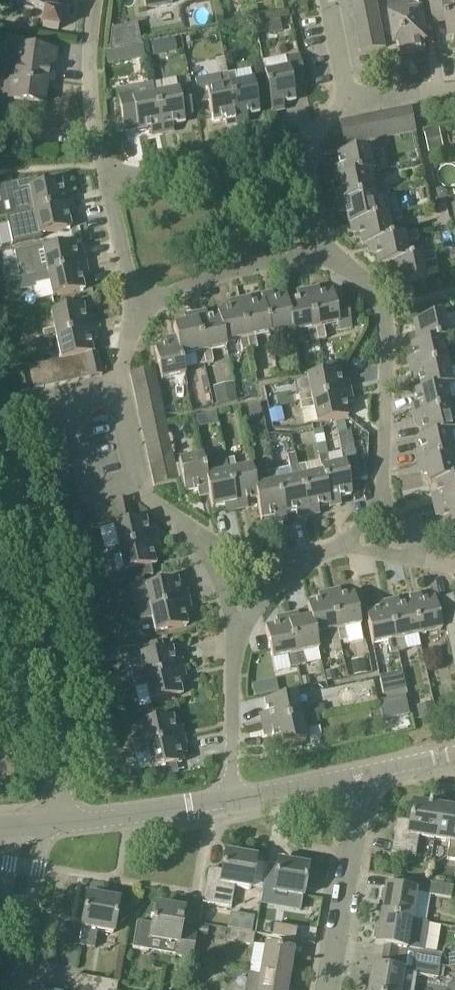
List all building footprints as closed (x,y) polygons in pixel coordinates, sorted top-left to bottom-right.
[(16,5),(44,10),(41,28),(59,31),(62,13),(55,11),(57,0),(17,0),(16,5)] [(146,8),(172,3),(171,0),(144,0),(146,8)] [(389,3),(390,11),(394,36),(401,35),(404,55),(413,53),(413,52),(425,50),(423,41),(425,41),(423,26),(422,18),(422,12),(420,12),(419,3),(415,0),(407,0),(389,3)] [(454,1),(453,0),(429,0),(432,17),(433,23),(447,21),(450,38),(454,37),(454,1)] [(376,1),(353,6),(355,18),(379,13),(376,1)] [(379,13),(355,18),(357,29),(381,24),(379,13)] [(432,17),(422,18),(423,26),(433,24),(433,23),(432,17)] [(280,19),(267,21),(269,34),(283,32),(280,19)] [(381,24),(357,29),(360,41),(383,36),(381,24)] [(383,36),(360,41),(362,53),(386,48),(383,36)] [(173,39),(151,43),(154,56),(176,52),(173,39)] [(7,47),(0,97),(0,98),(44,104),(48,70),(53,71),(55,53),(7,47)] [(119,49),(105,52),(108,65),(122,62),(119,49)] [(265,74),(272,110),(284,108),(283,103),(295,101),(291,82),(304,79),(299,55),(285,58),(287,69),(265,74)] [(253,81),(237,84),(235,73),(227,75),(237,122),(248,120),(247,115),(259,113),(253,81)] [(237,122),(227,75),(219,76),(222,87),(207,90),(213,122),(225,120),(226,124),(237,122)] [(176,79),(152,84),(154,95),(163,132),(173,130),(173,125),(184,122),(176,79)] [(151,134),(163,132),(154,95),(152,84),(117,91),(122,115),(134,113),(138,132),(150,129),(151,134)] [(400,111),(405,134),(418,132),(413,108),(400,111)] [(389,113),(393,136),(405,134),(400,111),(389,113)] [(377,115),(381,139),(393,136),(389,113),(377,115)] [(365,117),(370,141),(381,139),(377,115),(365,117)] [(353,120),(358,143),(370,141),(365,117),(353,120)] [(353,120),(341,122),(346,146),(358,143),(353,120)] [(425,133),(429,153),(445,150),(440,129),(425,133)] [(383,147),(371,149),(339,155),(342,167),(337,168),(339,180),(341,179),(373,173),(388,170),(383,147)] [(341,179),(343,190),(339,191),(341,202),(389,193),(388,185),(376,187),(373,173),(341,179)] [(63,194),(60,182),(38,187),(36,179),(30,180),(0,187),(0,201),(15,198),(18,215),(23,214),(70,204),(68,193),(63,194)] [(450,198),(448,192),(443,188),(437,190),(439,200),(450,198)] [(382,218),(382,217),(379,203),(391,200),(389,193),(341,202),(343,213),(348,212),(350,224),(354,224),(354,223),(382,218)] [(7,218),(12,245),(42,239),(41,234),(70,228),(68,216),(73,215),(70,204),(23,214),(18,215),(7,218)] [(396,239),(396,238),(393,224),(404,222),(403,213),(382,217),(382,218),(354,223),(354,224),(356,234),(361,233),(363,245),(371,244),(371,243),(396,239)] [(412,259),(412,258),(409,244),(421,242),(419,233),(396,238),(396,239),(371,243),(371,244),(373,254),(378,253),(380,265),(388,264),(388,263),(412,259)] [(81,255),(76,256),(74,244),(42,251),(46,265),(34,268),(36,276),(84,266),(81,255)] [(426,263),(438,261),(436,253),(412,258),(412,259),(388,263),(388,264),(390,274),(395,273),(397,285),(429,278),(426,263)] [(84,266),(36,276),(37,284),(49,281),(52,297),(84,290),(81,278),(86,277),(84,266)] [(34,276),(32,267),(24,269),(26,278),(34,276)] [(20,289),(33,286),(31,277),(18,280),(20,289)] [(332,292),(320,295),(319,290),(308,293),(319,341),(327,339),(324,327),(339,324),(332,292)] [(293,330),(292,330),(293,335),(309,331),(311,342),(319,341),(308,293),(297,295),(298,300),(287,302),(293,330)] [(287,302),(286,297),(274,300),(273,295),(262,297),(262,302),(270,335),(272,346),(280,345),(278,333),(292,330),(293,330),(287,302)] [(240,302),(251,351),(259,349),(256,338),(270,335),(262,302),(252,304),(251,300),(240,302)] [(226,344),(227,344),(240,341),(243,353),(251,351),(240,302),(228,305),(229,309),(218,312),(219,316),(226,344)] [(90,318),(85,319),(83,307),(51,314),(54,329),(43,331),(45,340),(57,337),(92,329),(90,318)] [(228,348),(227,344),(226,344),(219,316),(208,319),(207,314),(196,316),(206,364),(214,363),(211,352),(228,348)] [(196,316),(185,319),(185,323),(174,326),(176,339),(177,339),(181,358),(195,355),(197,366),(206,364),(196,316)] [(445,340),(454,338),(454,329),(449,330),(446,316),(415,322),(417,334),(413,335),(415,345),(415,346),(444,339),(445,340)] [(94,340),(92,329),(57,337),(61,359),(73,357),(85,355),(93,353),(90,341),(94,340)] [(177,339),(176,339),(166,341),(167,346),(155,349),(161,380),(185,375),(181,358),(177,339)] [(445,340),(444,339),(415,346),(415,345),(413,346),(416,358),(411,359),(414,369),(454,360),(454,351),(448,353),(445,340)] [(85,355),(90,377),(102,375),(97,351),(93,353),(85,355)] [(73,357),(78,380),(90,377),(85,355),(73,357)] [(61,359),(67,383),(78,380),(73,357),(61,359)] [(50,362),(55,385),(67,383),(61,359),(50,362)] [(454,368),(454,360),(414,369),(416,381),(421,380),(423,391),(448,386),(454,385),(454,383),(452,369),(454,368)] [(38,364),(43,388),(55,385),(50,362),(38,364)] [(38,364),(27,367),(32,390),(43,388),(38,364)] [(27,367),(15,369),(20,393),(32,390),(27,367)] [(154,369),(131,374),(133,386),(157,381),(154,369)] [(346,381),(341,382),(339,371),(307,378),(310,392),(299,395),(301,403),(348,393),(346,381)] [(157,381),(133,386),(136,398),(159,393),(157,381)] [(217,406),(238,401),(234,382),(213,387),(217,406)] [(454,407),(454,399),(452,400),(448,386),(423,391),(417,392),(419,404),(415,405),(417,416),(454,407)] [(138,410),(162,404),(159,393),(136,398),(138,410)] [(348,393),(301,403),(302,412),(314,409),(317,424),(348,417),(346,405),(350,404),(348,393)] [(162,404),(138,410),(141,422),(164,417),(162,404)] [(262,414),(260,404),(248,406),(250,416),(262,414)] [(417,416),(420,427),(424,426),(427,437),(451,432),(452,433),(454,432),(454,407),(417,416)] [(269,411),(272,423),(284,421),(282,409),(269,411)] [(165,422),(142,427),(144,439),(168,434),(165,422)] [(62,426),(39,432),(41,444),(65,438),(62,426)] [(427,437),(420,439),(423,450),(418,451),(421,462),(454,454),(454,446),(452,433),(451,432),(427,437)] [(317,444),(325,442),(323,433),(315,435),(317,444)] [(347,434),(338,436),(341,452),(328,455),(319,457),(322,473),(323,473),(329,505),(341,502),(340,498),(351,495),(349,483),(361,480),(351,433),(347,434)] [(170,446),(168,434),(144,439),(147,451),(170,446)] [(65,438),(41,444),(44,456),(68,450),(65,438)] [(170,446),(147,451),(149,462),(173,457),(170,446)] [(70,462),(68,450),(44,456),(47,467),(70,462)] [(421,462),(423,474),(428,473),(431,484),(437,483),(454,478),(454,454),(421,462)] [(295,455),(288,457),(290,468),(276,471),(278,482),(278,483),(285,514),(296,512),(297,516),(308,514),(298,466),(295,455)] [(278,482),(276,471),(275,471),(272,456),(264,458),(267,472),(254,475),(257,487),(256,487),(258,499),(257,499),(261,519),(273,517),(274,521),(286,519),(285,514),(278,483),(278,482)] [(173,457),(149,462),(152,474),(175,469),(173,457)] [(207,477),(204,465),(202,457),(179,462),(185,493),(197,490),(198,495),(209,493),(209,492),(206,477),(207,477)] [(256,487),(257,487),(254,475),(252,467),(236,470),(234,459),(226,461),(236,508),(247,506),(246,501),(257,499),(258,499),(256,487)] [(226,461),(218,462),(204,465),(207,477),(206,477),(209,492),(209,493),(212,508),(224,506),(225,510),(236,508),(226,461)] [(70,462),(47,467),(49,479),(73,474),(70,462)] [(323,473),(322,473),(308,476),(305,464),(298,466),(308,514),(319,512),(318,507),(329,505),(323,473)] [(175,469),(152,474),(154,487),(178,481),(175,469)] [(73,474),(49,479),(52,491),(75,486),(73,474)] [(437,483),(440,494),(435,495),(438,506),(454,501),(454,478),(437,483)] [(78,497),(54,503),(57,514),(80,509),(78,497)] [(128,498),(116,501),(121,524),(133,521),(128,498)] [(116,501),(104,504),(109,527),(114,526),(121,524),(116,501)] [(438,506),(440,517),(445,516),(448,528),(454,526),(454,501),(438,506)] [(93,506),(98,529),(109,527),(104,504),(93,506)] [(80,509),(85,532),(98,529),(93,506),(80,509)] [(119,548),(155,540),(152,530),(148,530),(145,519),(133,521),(121,524),(114,526),(119,548)] [(144,567),(155,565),(153,553),(157,552),(155,540),(119,548),(106,550),(114,583),(146,577),(144,567)] [(85,588),(84,579),(75,581),(77,590),(85,588)] [(137,605),(139,612),(186,601),(184,591),(179,592),(177,580),(145,587),(149,602),(137,605)] [(360,625),(354,594),(342,596),(341,592),(330,594),(340,642),(343,641),(344,646),(366,641),(365,637),(363,637),(360,625)] [(330,594),(318,597),(319,601),(308,604),(311,618),(315,635),(316,635),(330,632),(332,644),(340,642),(330,594)] [(454,609),(454,596),(441,599),(443,612),(454,609)] [(435,599),(423,601),(422,597),(410,599),(411,604),(418,635),(441,630),(435,599)] [(184,614),(189,613),(186,601),(139,612),(141,620),(152,617),(156,633),(187,626),(184,614)] [(411,604),(400,606),(399,601),(388,604),(398,651),(406,649),(404,638),(418,635),(411,604)] [(398,651),(388,604),(377,606),(377,611),(366,613),(373,644),(388,641),(391,653),(398,651)] [(443,612),(446,624),(454,622),(454,609),(443,612)] [(311,618),(300,621),(299,616),(288,618),(299,666),(307,664),(304,652),(319,649),(316,635),(315,635),(311,618)] [(288,618),(276,621),(277,625),(266,628),(272,659),(288,656),(290,668),(299,666),(288,618)] [(446,624),(448,636),(454,634),(454,622),(446,624)] [(179,659),(174,661),(172,649),(140,656),(143,670),(131,673),(133,681),(181,671),(179,659)] [(367,673),(364,658),(351,661),(354,676),(367,673)] [(327,680),(336,679),(334,670),(325,672),(327,680)] [(181,671),(133,681),(135,689),(147,687),(150,701),(182,695),(179,683),(184,682),(181,671)] [(399,675),(385,678),(387,691),(402,688),(399,675)] [(311,685),(309,676),(301,678),(303,687),(311,685)] [(260,683),(252,685),(255,697),(267,695),(265,686),(260,683)] [(313,715),(311,708),(299,710),(296,695),(265,701),(267,713),(263,714),(265,726),(313,715)] [(405,696),(379,702),(383,721),(409,715),(405,696)] [(436,715),(435,714),(432,702),(416,706),(417,709),(412,711),(415,721),(436,715)] [(313,715),(265,726),(267,737),(272,735),(274,747),(306,741),(303,726),(314,723),(313,715)] [(179,727),(175,728),(172,717),(141,723),(144,739),(132,741),(134,749),(182,739),(179,727)] [(182,739),(134,749),(136,757),(147,754),(151,769),(182,763),(179,751),(184,750),(182,739)] [(439,808),(431,806),(431,804),(428,803),(428,805),(413,802),(409,827),(396,825),(391,853),(415,856),(419,836),(434,838),(439,808)] [(434,838),(451,841),(447,859),(454,861),(454,810),(439,808),(434,838)] [(235,886),(251,889),(256,858),(225,852),(221,877),(207,875),(202,903),(232,908),(235,886)] [(373,864),(382,865),(383,857),(374,855),(373,864)] [(308,866),(278,861),(273,892),(287,895),(285,907),(300,909),(308,866)] [(453,886),(394,876),(392,888),(385,886),(380,916),(412,921),(417,893),(451,899),(453,886)] [(119,900),(118,900),(117,901),(88,896),(89,894),(87,894),(79,946),(95,948),(97,930),(113,933),(119,900)] [(184,911),(156,906),(154,921),(153,921),(152,924),(137,922),(133,948),(149,951),(150,942),(177,946),(175,956),(192,959),(197,934),(181,931),(184,911)] [(252,932),(256,916),(231,910),(227,927),(252,932)] [(375,944),(419,951),(417,963),(440,967),(442,954),(423,951),(427,923),(412,921),(380,916),(375,944)] [(273,924),(259,922),(258,932),(271,934),(273,924)] [(297,929),(274,925),(272,936),(295,940),(297,929)] [(199,926),(197,936),(207,937),(209,927),(199,926)] [(255,933),(231,929),(229,942),(253,946),(255,933)] [(294,951),(265,947),(260,975),(289,979),(294,951)] [(417,963),(416,974),(415,975),(438,979),(440,967),(417,963)] [(414,988),(401,986),(403,972),(372,966),(368,989),(414,989),(414,988)] [(251,973),(248,973),(245,989),(287,989),(289,979),(260,975),(251,973)] [(118,982),(74,975),(71,989),(117,989),(118,982)]
